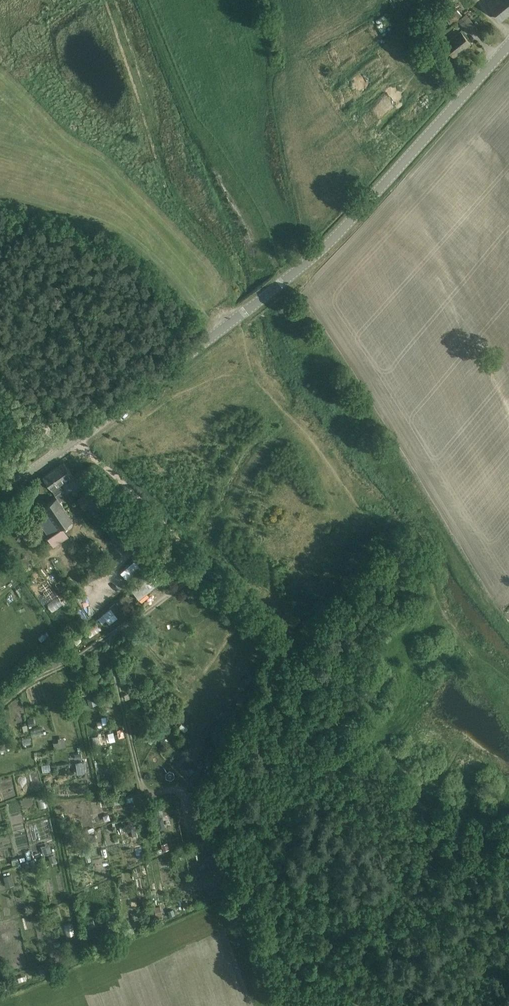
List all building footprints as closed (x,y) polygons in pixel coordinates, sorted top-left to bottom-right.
[(501,20),(508,13),(508,0),(490,0),(487,3),(501,20)] [(468,33),(476,27),(466,15),(458,21),(468,33)] [(378,37),(391,28),(386,21),(374,29),(378,37)] [(444,44),(448,49),(454,57),(470,44),(460,31),(444,44)] [(63,462),(42,477),(57,497),(43,506),(50,515),(40,522),(50,536),(73,520),(60,502),(61,501),(61,500),(62,500),(62,498),(63,498),(63,497),(63,495),(63,494),(62,492),(61,491),(63,490),(59,485),(72,475),(68,469),(69,469),(68,467),(67,468),(63,462)] [(96,483),(77,497),(85,508),(104,494),(96,483)] [(110,534),(119,544),(125,539),(116,529),(110,534)] [(52,552),(58,548),(52,540),(46,544),(52,552)] [(170,559),(160,566),(131,591),(139,600),(177,567),(170,559)] [(101,629),(114,618),(109,613),(97,624),(101,629)] [(58,768),(58,777),(68,777),(68,767),(58,768)] [(169,831),(170,842),(179,841),(178,830),(169,831)] [(27,874),(36,871),(35,865),(25,868),(27,874)] [(36,926),(24,929),(26,934),(37,931),(36,926)] [(82,931),(85,936),(95,932),(93,927),(82,931)]
